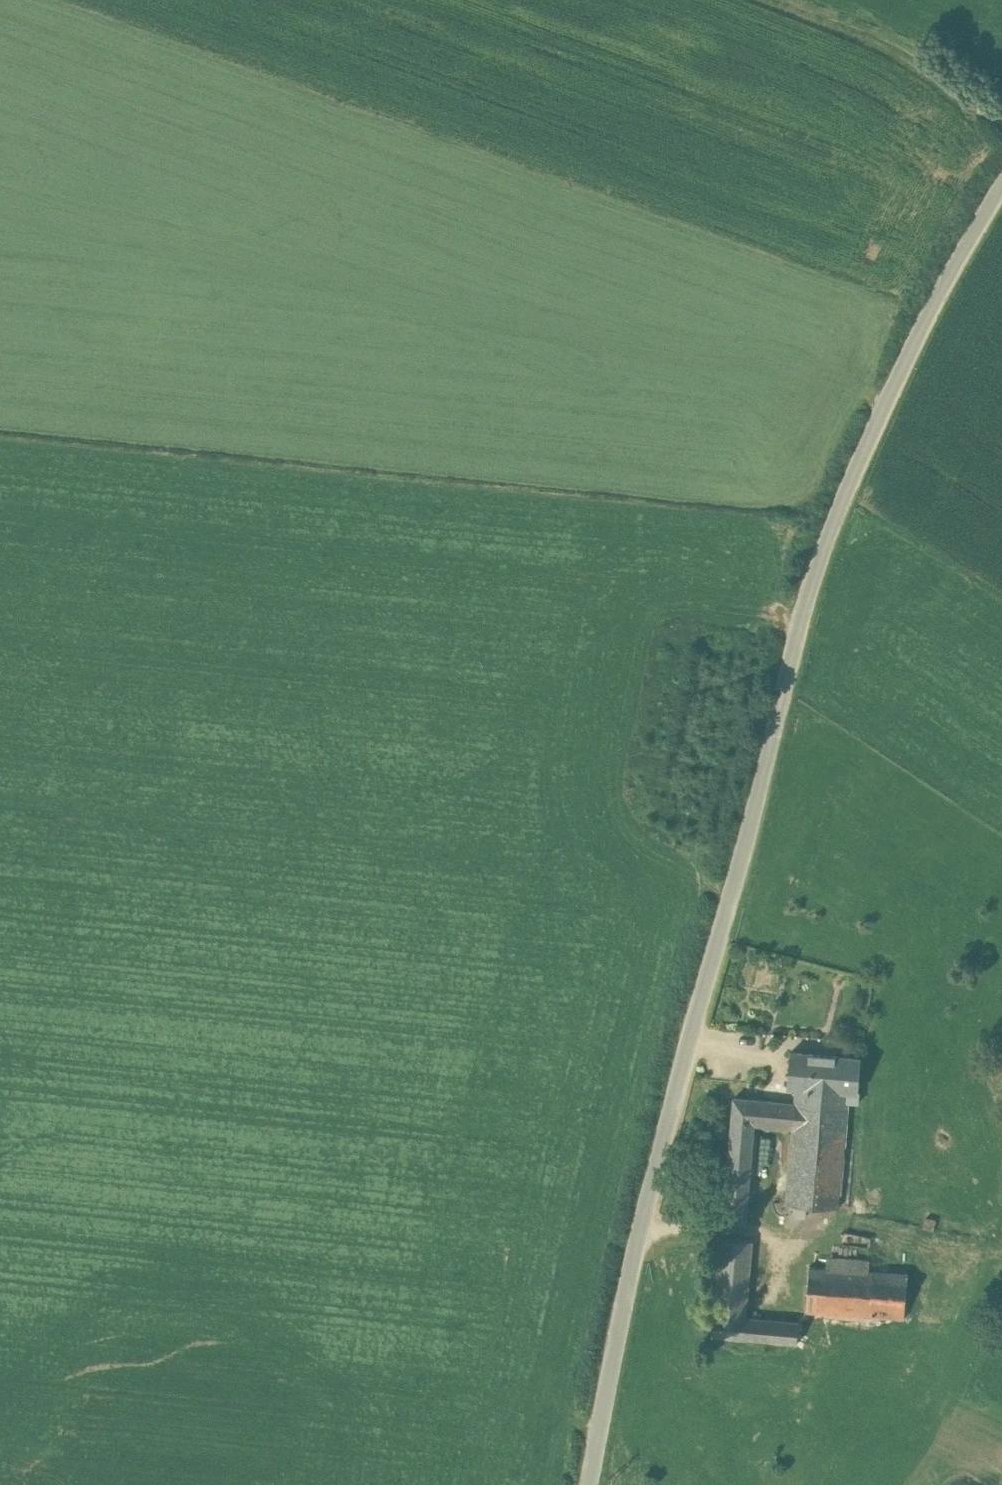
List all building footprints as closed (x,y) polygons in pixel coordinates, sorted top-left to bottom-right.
[(858,1056),(791,1051),(788,1086),(796,1086),(794,1101),(846,1105),(846,1099),(855,1100),(858,1056)] [(794,1101),(734,1096),(724,1222),(746,1224),(754,1126),(792,1129),(794,1101)] [(838,1206),(846,1105),(794,1101),(792,1129),(787,1202),(797,1203),(809,1204),(838,1206)] [(809,1204),(797,1203),(795,1217),(808,1218),(809,1204)] [(753,1236),(720,1234),(712,1334),(795,1341),(797,1318),(747,1314),(753,1236)] [(906,1270),(809,1263),(806,1309),(902,1317),(906,1270)]
